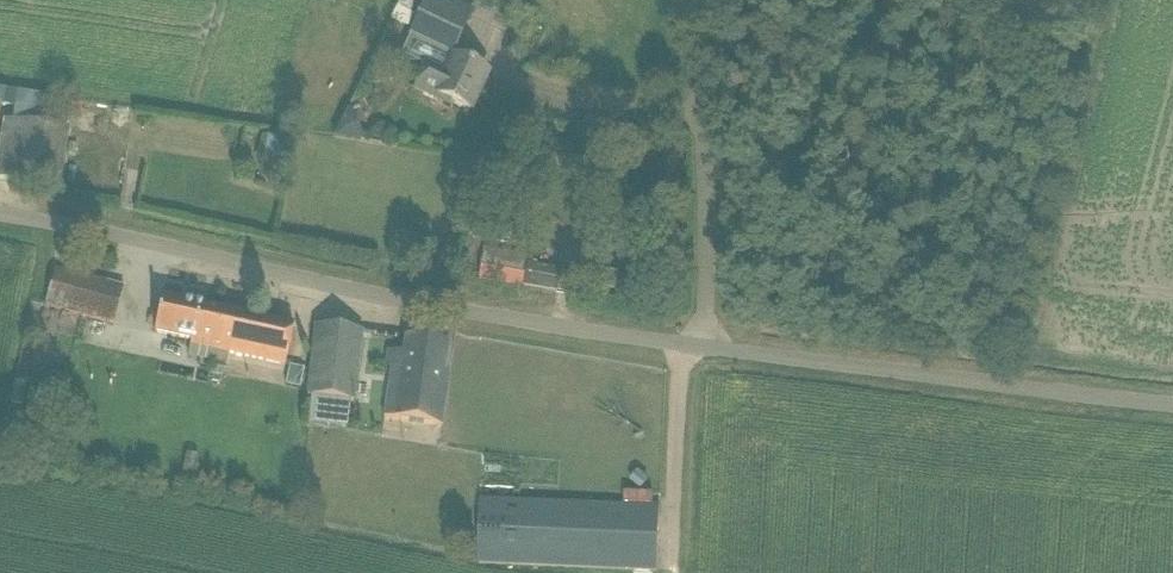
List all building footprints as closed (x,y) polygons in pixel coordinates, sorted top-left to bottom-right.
[(452,52),(470,16),(436,0),(427,0),(411,32),(452,52)] [(441,76),(422,68),(414,86),(469,111),(486,75),(450,58),(441,76)] [(62,100),(16,92),(16,98),(2,96),(0,107),(15,109),(12,122),(5,121),(0,150),(0,179),(59,189),(68,131),(57,130),(62,100)] [(347,110),(334,137),(362,141),(364,140),(349,109),(347,110)] [(288,168),(295,142),(266,134),(259,160),(288,168)] [(523,285),(556,291),(559,272),(527,265),(529,256),(483,249),(478,278),(523,286),(523,285)] [(44,305),(113,324),(123,287),(54,268),(44,305)] [(608,270),(605,286),(614,287),(617,271),(608,270)] [(261,361),(284,366),(293,326),(161,297),(154,333),(177,338),(215,346),(214,351),(261,361)] [(307,397),(354,402),(362,331),(315,326),(307,397)] [(439,407),(448,344),(405,338),(401,369),(391,368),(384,418),(441,426),(443,407),(439,407)] [(212,361),(210,371),(224,373),(226,364),(212,361)] [(289,366),(285,383),(299,386),(303,369),(289,366)] [(638,471),(631,479),(640,487),(647,478),(638,471)] [(477,564),(656,571),(659,508),(479,501),(477,564)]
